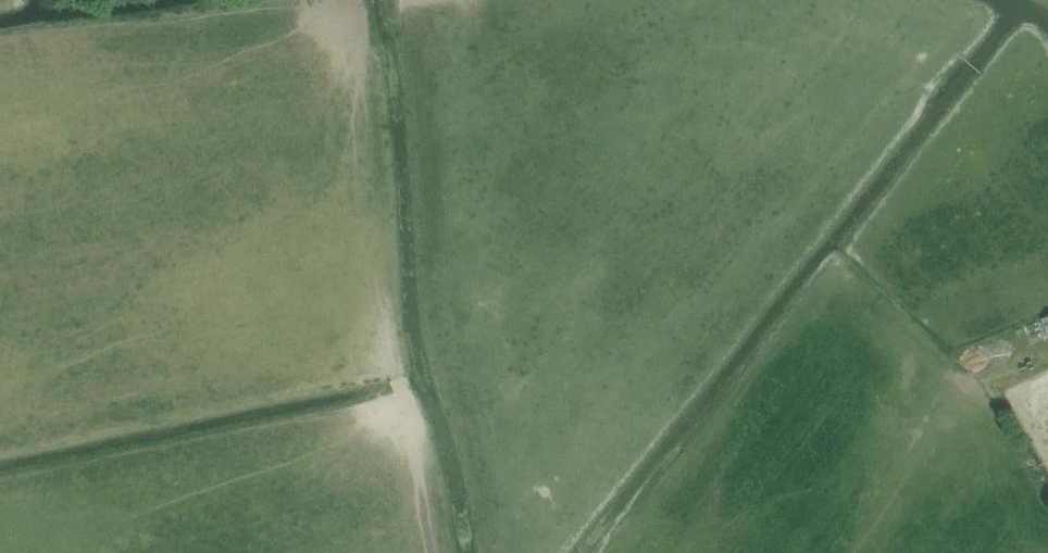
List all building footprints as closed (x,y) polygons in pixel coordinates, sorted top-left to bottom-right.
[(1040,318),(1047,339),(1047,314),(1040,318)]
